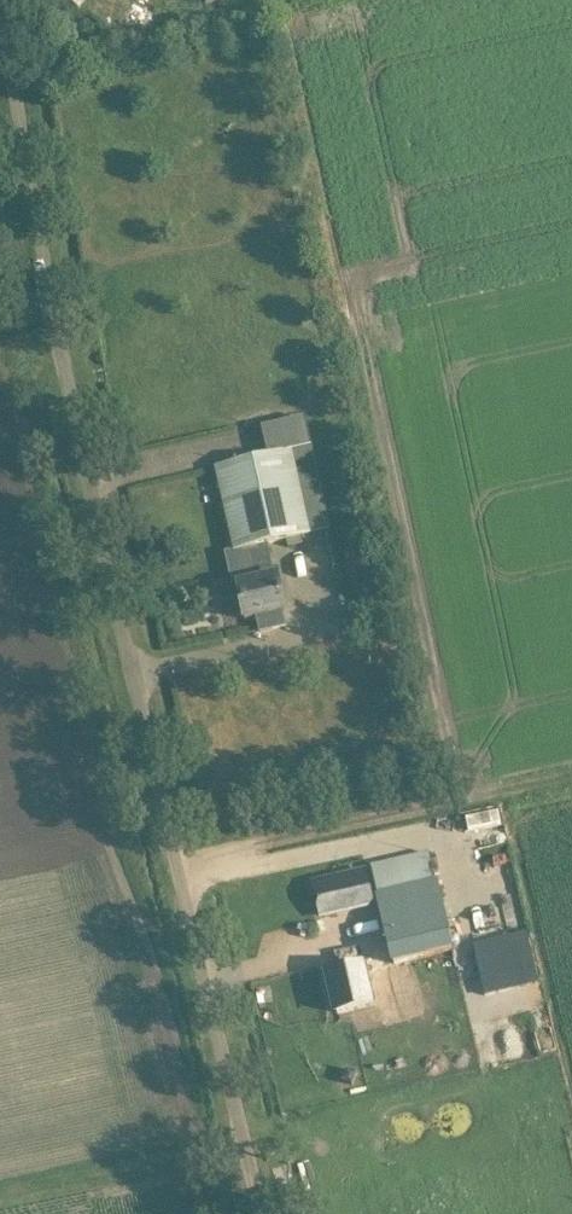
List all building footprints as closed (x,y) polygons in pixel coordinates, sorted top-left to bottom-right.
[(311,535),(293,454),(216,472),(234,552),(246,550),(260,546),(311,535)] [(287,628),(283,612),(285,611),(277,576),(267,578),(260,546),(246,550),(253,582),(237,585),(245,620),(256,618),(260,635),(287,628)] [(429,855),(371,869),(380,904),(394,963),(453,951),(429,855)] [(348,874),(317,882),(326,917),(357,910),(348,874)] [(399,987),(394,963),(364,970),(363,966),(328,974),(337,1014),(373,1006),(370,994),(399,987)] [(358,1118),(369,1115),(366,1102),(355,1105),(358,1118)]
